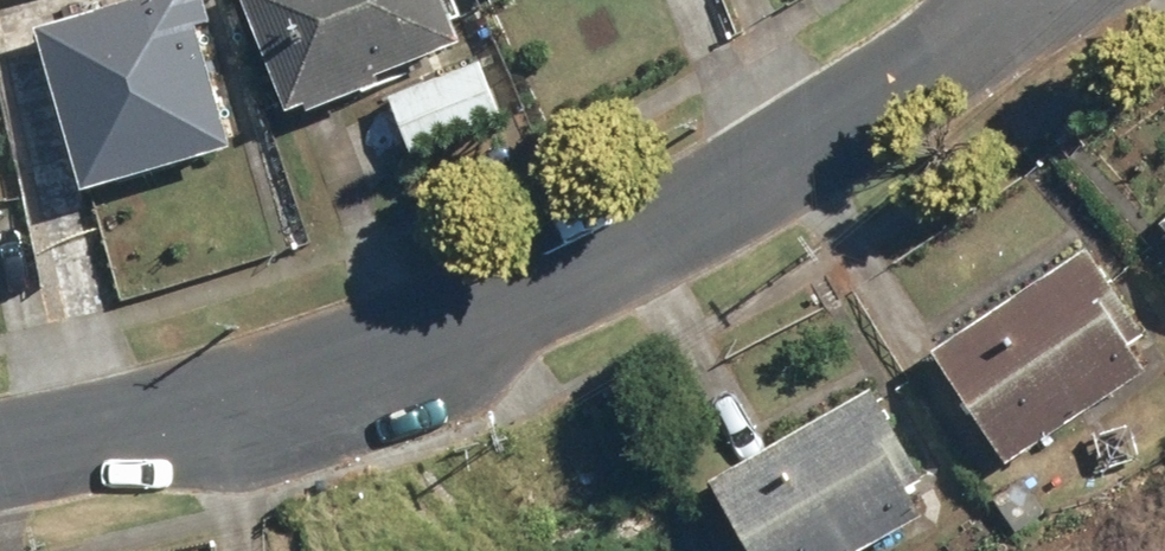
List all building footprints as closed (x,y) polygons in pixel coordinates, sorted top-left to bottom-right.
[(30,24),(82,193),(233,147),(187,0),(109,0),(30,24)] [(288,111),(463,42),(447,0),(244,0),(288,111)] [(484,62),(394,94),(414,149),(504,118),(484,62)] [(1141,226),(1164,253),(1164,204),(1141,226)] [(1124,331),(1069,246),(914,346),(989,461),(1124,374),(1104,344),(1124,331)] [(693,478),(734,550),(841,550),(906,515),(891,488),(907,480),(857,389),(693,478)] [(1010,480),(982,496),(1000,528),(1029,511),(1010,480)]
